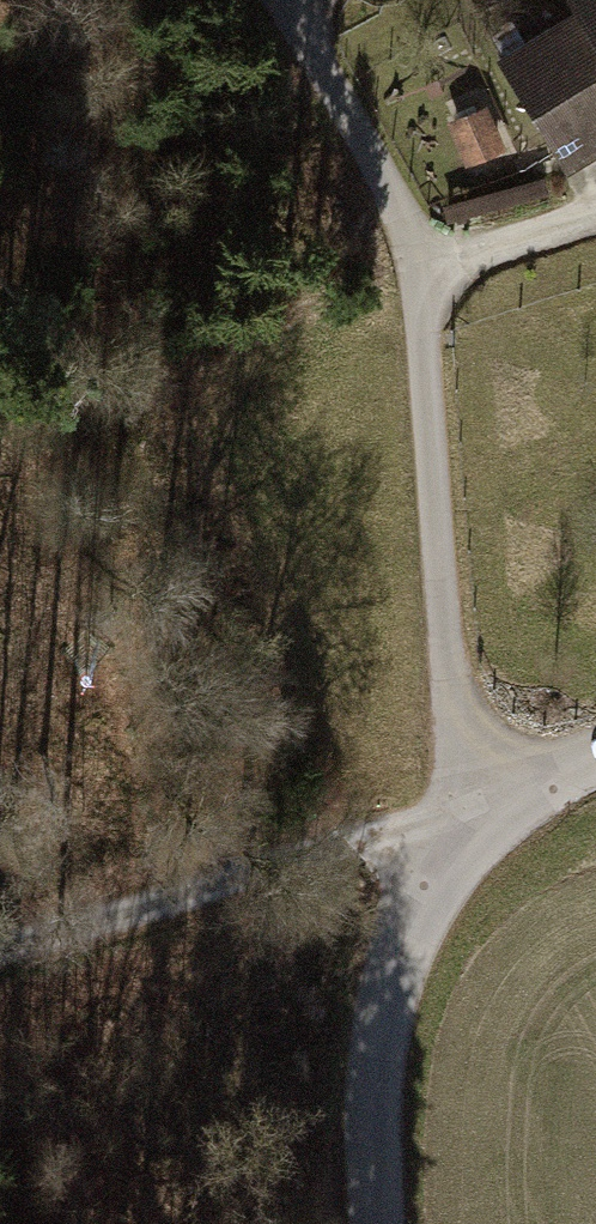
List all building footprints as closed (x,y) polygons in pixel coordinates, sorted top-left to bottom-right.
[(583,19),(505,67),(577,183),(595,171),(595,0),(571,0),(583,19)]
